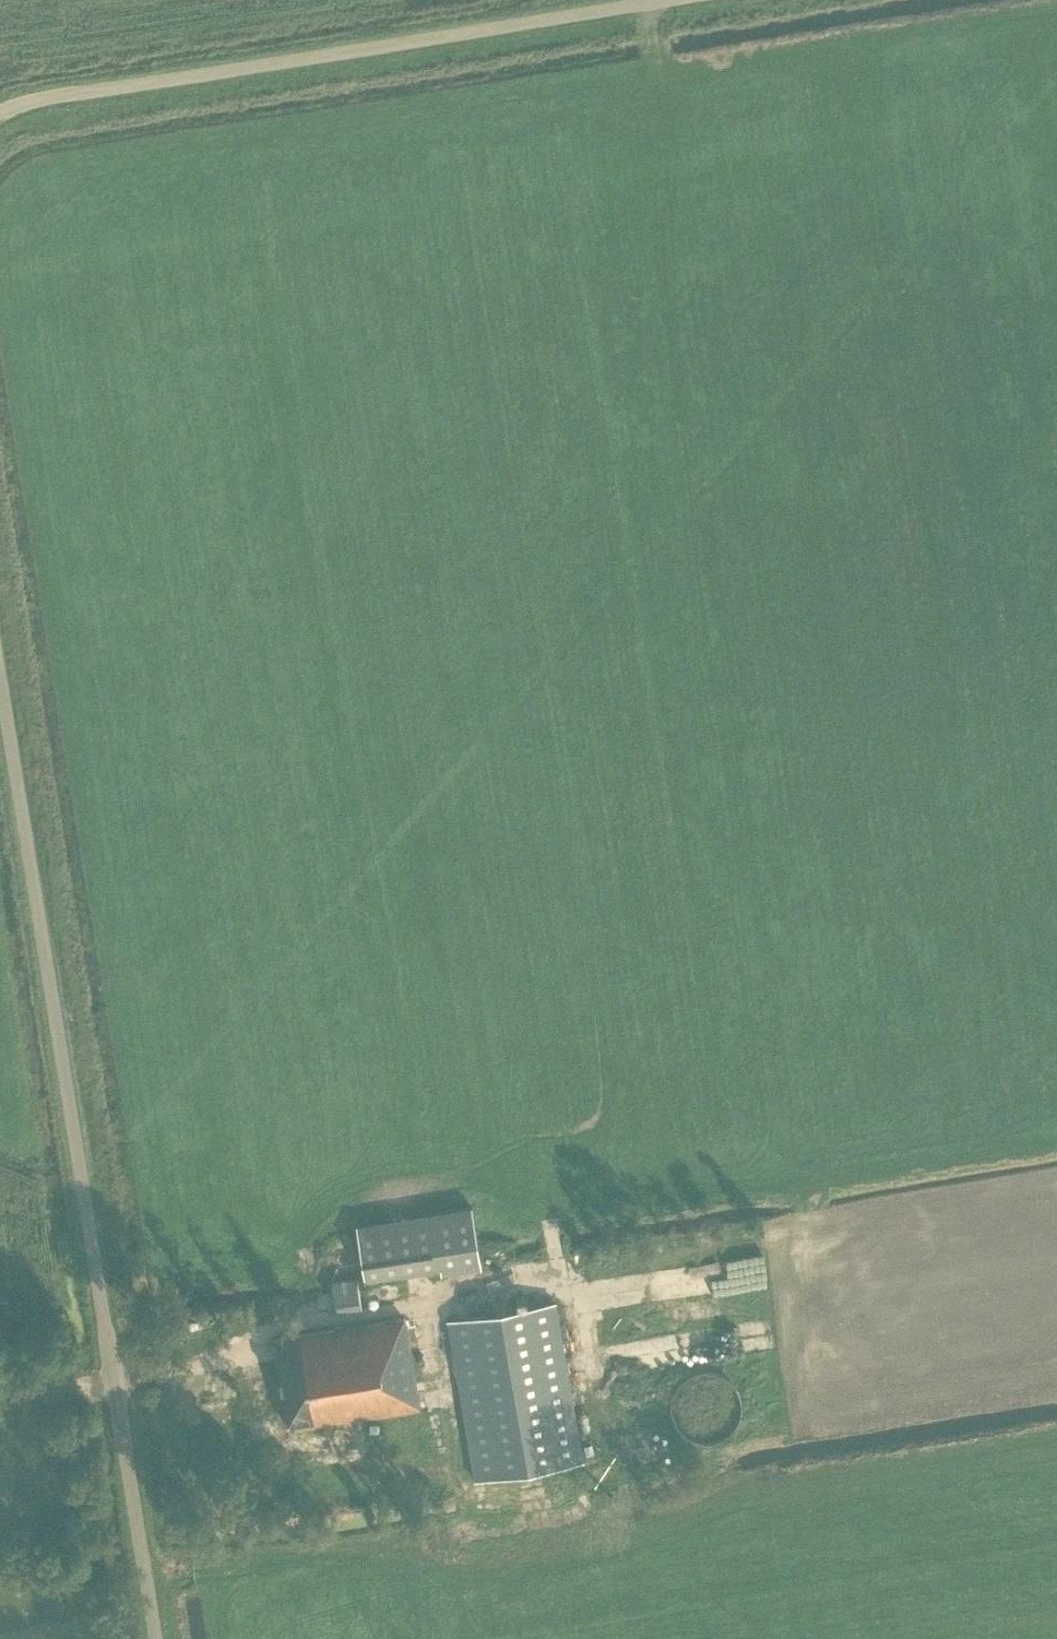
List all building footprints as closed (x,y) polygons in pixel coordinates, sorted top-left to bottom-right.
[(482,1265),(472,1207),(356,1226),(365,1279),(440,1267),(441,1272),(482,1265)] [(731,1287),(762,1285),(760,1262),(696,1267),(698,1282),(730,1280),(731,1287)] [(363,1307),(357,1276),(334,1280),(339,1311),(363,1307)] [(584,1462),(556,1303),(447,1322),(475,1481),(584,1462)] [(671,1307),(653,1307),(653,1323),(671,1324),(671,1307)] [(419,1407),(404,1318),(275,1340),(290,1429),(419,1407)] [(703,1443),(706,1443),(710,1443),(712,1443),(716,1442),(718,1441),(721,1440),(725,1438),(729,1435),(733,1431),(734,1430),(736,1428),(737,1425),(738,1423),(740,1420),(740,1418),(741,1415),(741,1413),(742,1410),(742,1408),(742,1405),(741,1403),(741,1400),(740,1398),(739,1396),(739,1393),(737,1391),(736,1389),(735,1387),(733,1385),(732,1383),(728,1380),(725,1378),(723,1377),(721,1376),(717,1374),(712,1373),(709,1373),(704,1373),(699,1373),(697,1374),(692,1376),(688,1378),(684,1381),(681,1383),(678,1387),(676,1389),(675,1391),(674,1393),(673,1396),(672,1398),(672,1400),(671,1403),(671,1405),(671,1408),(671,1409),(671,1413),(672,1415),(672,1418),(674,1421),(674,1422),(675,1424),(676,1426),(679,1430),(680,1431),(683,1434),(686,1436),(689,1438),(693,1441),(697,1442),(700,1443),(703,1443)]
